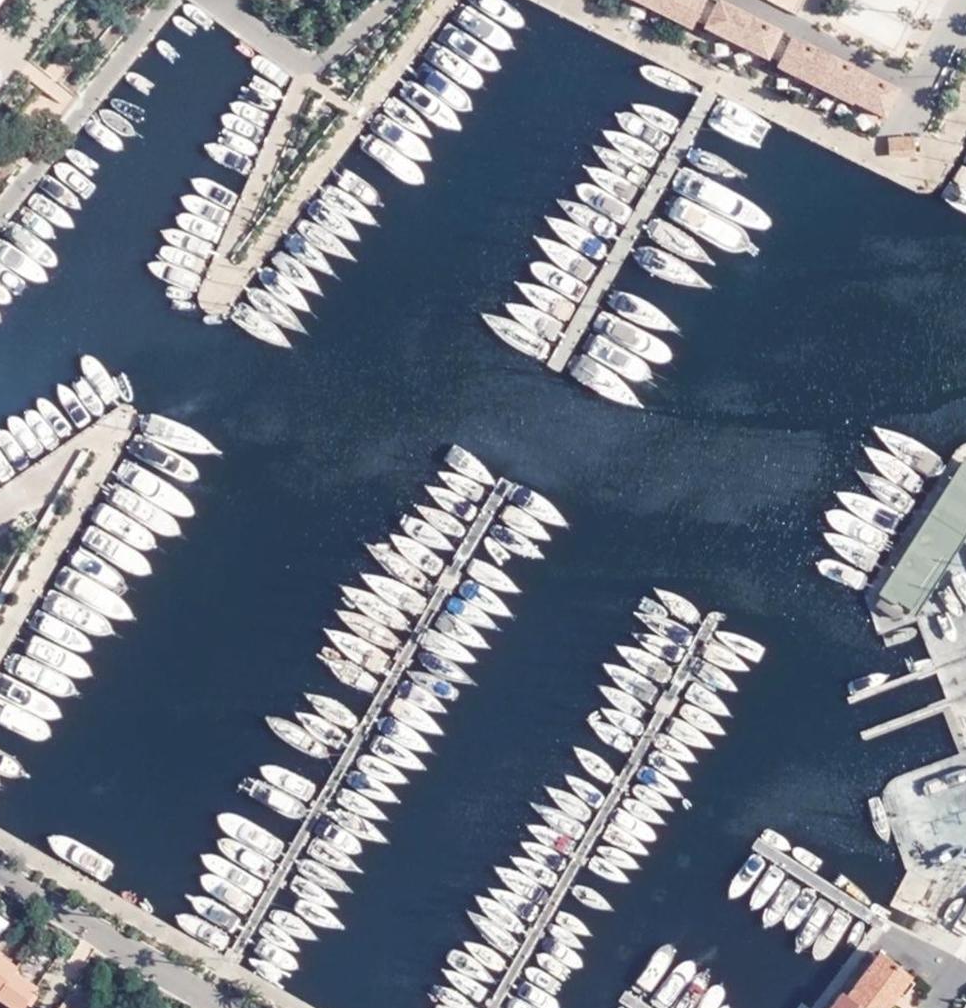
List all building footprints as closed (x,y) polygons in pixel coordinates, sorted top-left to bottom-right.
[(705,0),(641,0),(690,26),(697,18),(705,0)] [(717,4),(709,0),(705,0),(697,18),(707,22),(717,4)] [(768,53),(778,37),(780,33),(719,1),(717,4),(707,22),(705,26),(766,56),(768,53)] [(782,60),(791,42),(778,37),(768,53),(782,60)] [(793,39),(791,42),(782,60),(778,68),(854,106),(856,103),(886,117),(899,92),(793,39)] [(916,152),(914,136),(889,138),(890,154),(916,152)] [(876,603),(894,616),(915,610),(965,530),(965,462),(876,603)] [(911,976),(880,952),(846,997),(841,994),(830,1007),(887,1007),(911,976)] [(10,1007),(23,1007),(28,1002),(31,1005),(38,997),(34,992),(36,988),(17,973),(17,967),(0,954),(0,1000),(10,1007)]
